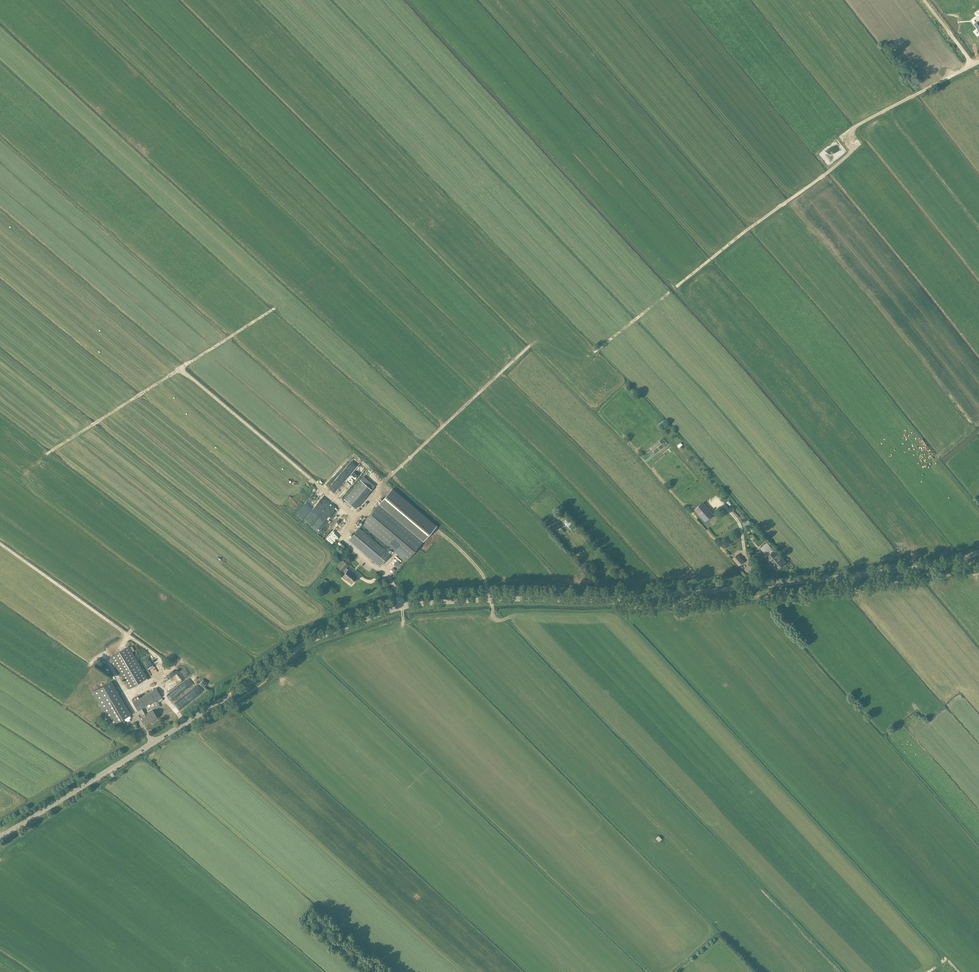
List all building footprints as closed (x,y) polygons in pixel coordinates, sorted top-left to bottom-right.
[(363,476),(344,499),(355,509),(375,486),(363,476)] [(392,489),(362,524),(406,561),(436,526),(392,489)] [(712,514),(702,503),(695,509),(705,520),(712,514)] [(318,533),(338,509),(331,504),(311,528),(318,533)] [(570,518),(564,523),(571,530),(576,524),(570,518)] [(359,528),(349,540),(380,566),(390,554),(359,528)] [(777,570),(785,562),(783,559),(775,550),(772,552),(765,544),(760,548),(767,557),(766,558),(774,567),(777,570)] [(739,565),(744,561),(742,559),(741,560),(737,555),(733,558),(739,565)] [(347,579),(351,583),(357,577),(348,570),(345,567),(348,565),(343,560),(338,567),(343,571),(345,573),(343,576),(343,577),(346,580),(347,579)] [(391,565),(395,569),(399,565),(395,560),(391,565)] [(129,646),(111,657),(129,689),(147,678),(132,652),(135,651),(132,646),(130,648),(129,646)] [(93,692),(101,705),(118,695),(111,682),(93,692)] [(142,708),(162,697),(156,688),(132,702),(138,711),(146,724),(157,717),(153,710),(145,714),(142,708)] [(128,711),(118,695),(101,705),(106,713),(110,711),(115,719),(128,711)] [(106,713),(113,725),(130,715),(128,711),(115,719),(110,711),(106,713)]
